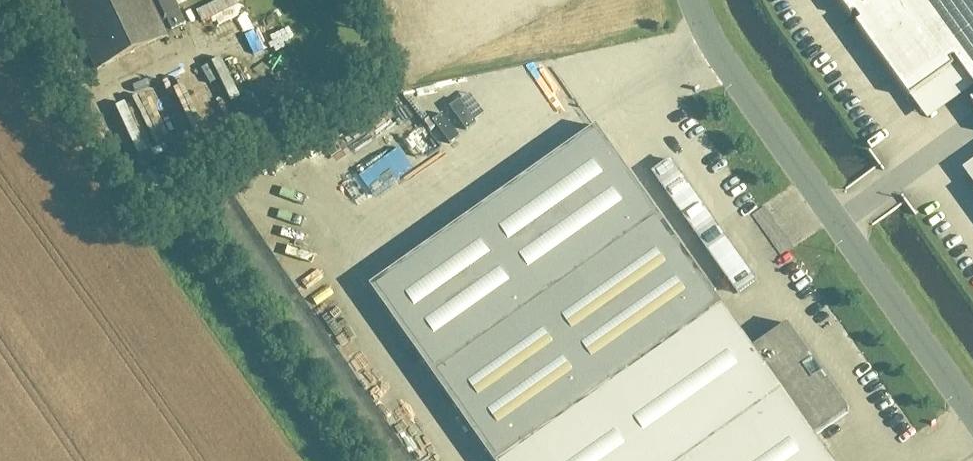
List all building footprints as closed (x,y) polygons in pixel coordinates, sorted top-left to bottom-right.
[(93,71),(163,39),(147,5),(145,0),(59,0),(93,71)] [(850,18),(851,18),(850,17),(854,15),(859,22),(856,25),(855,24),(855,25),(908,99),(952,67),(949,62),(953,59),(972,87),(972,0),(837,0),(850,18)] [(786,325),(785,326),(785,327),(752,350),(594,128),(368,287),(490,460),(830,460),(812,437),(813,436),(846,413),(846,414),(848,413),(786,325)] [(756,283),(670,160),(650,174),(736,296),(756,283)]
